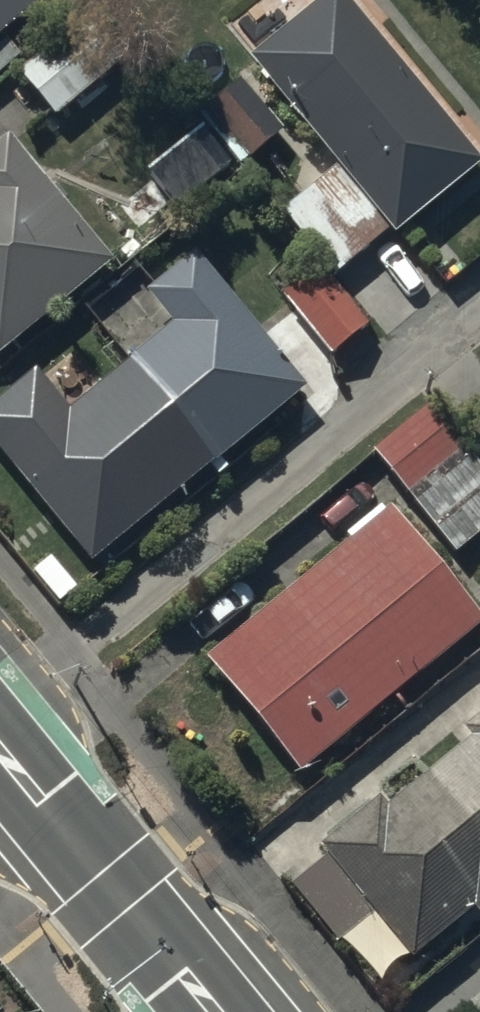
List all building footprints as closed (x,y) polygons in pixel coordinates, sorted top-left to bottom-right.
[(45,0),(0,0),(0,73),(17,58),(1,39),(45,0)] [(336,0),(328,0),(243,66),(332,174),(278,218),(333,283),(386,239),(389,244),(477,171),(336,0)] [(83,22),(14,77),(51,123),(120,68),(83,22)] [(280,136),(239,85),(206,111),(208,114),(199,121),(238,169),(280,136)] [(4,145),(0,148),(0,359),(109,269),(4,145)] [(86,574),(304,396),(192,260),(142,301),(167,332),(58,420),(28,383),(25,385),(12,368),(0,378),(0,470),(86,574)] [(317,270),(279,302),(326,360),(365,329),(317,270)] [(370,459),(452,558),(479,535),(479,472),(429,409),(370,459)] [(204,663),(298,779),(479,631),(479,624),(388,515),(384,519),(378,512),(343,541),(348,548),(204,663)] [(353,933),(384,970),(400,957),(407,966),(471,916),(479,927),(479,719),(459,735),(468,746),(383,813),(377,805),(316,854),(323,862),(288,891),(334,948),(353,933)]
